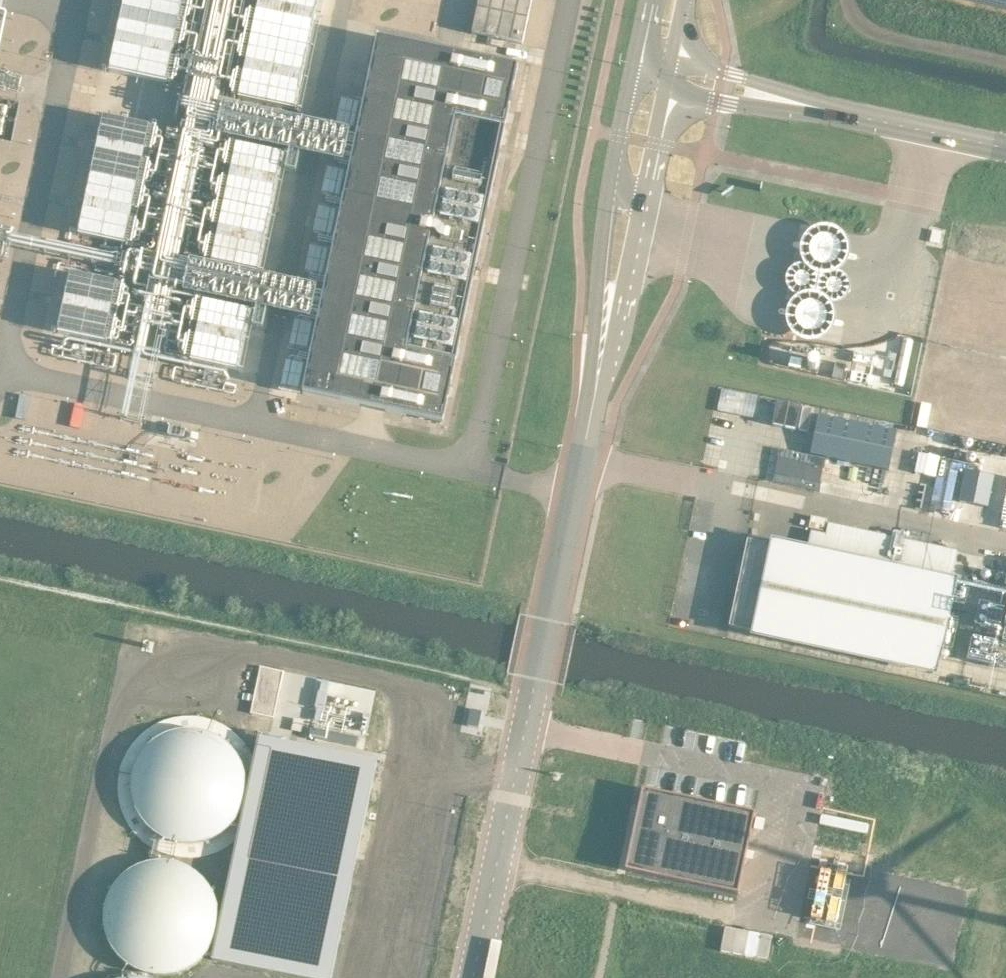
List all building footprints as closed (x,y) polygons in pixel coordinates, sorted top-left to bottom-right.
[(108,69),(167,81),(184,0),(122,0),(108,69)] [(236,96),(295,109),(318,0),(257,0),(236,96)] [(377,36),(302,392),(442,421),(517,65),(460,53),(435,48),(377,36)] [(335,125),(353,129),(360,99),(341,95),(335,125)] [(102,114),(77,232),(126,243),(151,124),(102,114)] [(235,142),(210,261),(260,271),(285,153),(235,142)] [(321,191),(339,195),(346,166),(327,162),(321,191)] [(313,231),(331,235),(337,205),(319,201),(313,231)] [(304,271),(323,274),(329,245),(311,241),(304,271)] [(69,271),(56,330),(105,340),(118,281),(69,271)] [(202,299),(189,358),(238,369),(251,310),(202,299)] [(289,346),(307,349),(313,320),(295,316),(289,346)] [(280,386),(298,390),(305,360),(286,356),(280,386)] [(846,362),(835,360),(831,376),(843,378),(846,362)] [(888,468),(897,429),(779,404),(771,444),(888,468)] [(169,424),(167,433),(183,436),(185,427),(169,424)] [(966,468),(959,500),(987,506),(993,474),(966,468)] [(824,529),(827,517),(811,514),(808,526),(824,529)] [(958,548),(828,520),(825,531),(811,528),(807,545),(952,575),(958,548)] [(775,544),(746,538),(743,555),(739,573),(728,625),(757,631),(835,647),(932,668),(950,582),(893,569),(775,544)] [(318,689),(314,705),(324,707),(328,691),(318,689)] [(471,707),(468,724),(478,727),(482,709),(471,707)] [(120,805),(128,821),(137,834),(149,844),(163,851),(179,855),(194,855),(210,852),(224,846),(237,837),(254,757),(244,739),(231,727),(216,718),(198,714),(180,714),(163,718),(147,726),(134,738),(125,753),(119,770),(117,787),(120,805)] [(310,726),(308,735),(356,745),(358,736),(310,726)] [(376,760),(258,735),(254,757),(237,837),(211,958),(306,977),(331,977),(340,931),(339,931),(344,908),(345,909),(351,881),(350,881),(354,858),(356,858),(376,760)] [(630,847),(626,868),(642,871),(642,872),(738,892),(745,857),(743,856),(745,845),(747,845),(755,810),(647,788),(646,794),(647,794),(645,804),(638,803),(629,847),(630,847)] [(103,911),(103,925),(108,940),(116,953),(128,964),(143,970),(158,973),(174,971),(188,965),(201,956),(210,943),(216,928),(217,913),(214,898),(208,884),(198,873),(185,864),(170,860),(157,859),(143,861),(131,866),(120,875),(111,885),(105,898),(103,911)]
